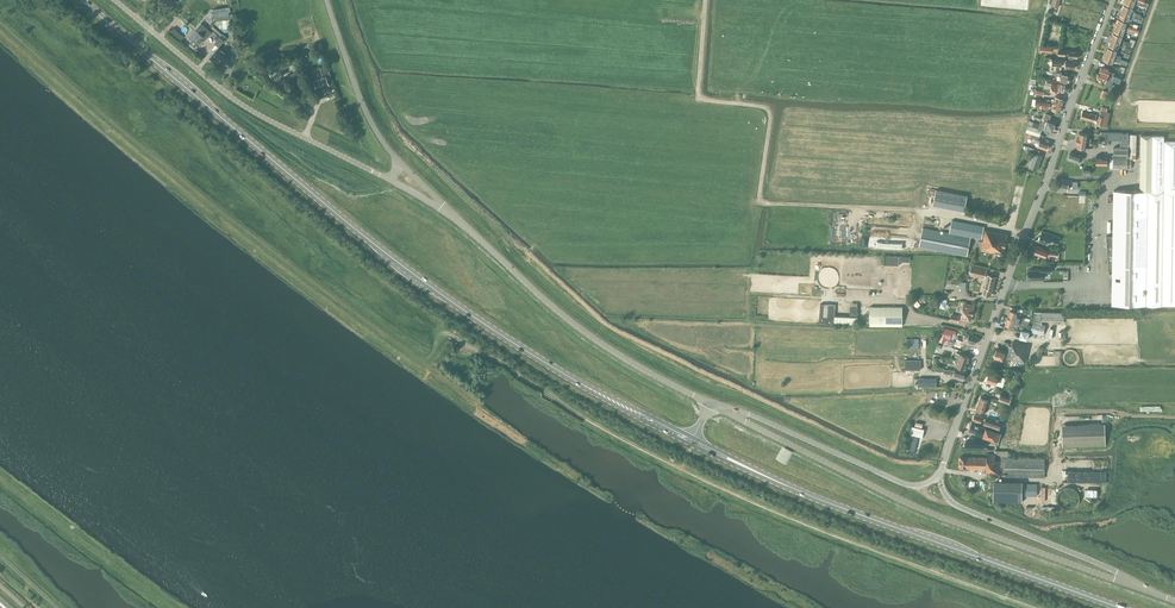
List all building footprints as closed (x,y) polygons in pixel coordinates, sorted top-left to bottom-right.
[(1124,5),(1122,11),(1140,18),(1140,17),(1142,19),(1143,17),(1140,16),(1141,14),(1131,11),(1132,8),(1124,5)] [(230,18),(230,7),(214,7),(214,19),(230,18)] [(1140,18),(1122,11),(1119,18),(1127,20),(1129,16),(1139,20),(1141,21),(1142,19),(1140,17),(1140,18)] [(1119,19),(1116,25),(1135,32),(1135,30),(1125,26),(1127,22),(1119,19)] [(218,23),(217,25),(214,23),(211,27),(213,29),(220,35),(224,31),(223,31),(225,29),(218,23)] [(1135,32),(1116,25),(1114,32),(1122,35),(1124,31),(1134,34),(1135,32)] [(174,27),(171,31),(181,39),(184,35),(174,27)] [(190,41),(196,45),(202,37),(205,40),(210,33),(205,29),(201,34),(198,32),(190,41)] [(1130,46),(1131,43),(1121,39),(1122,36),(1113,33),(1111,40),(1124,44),(1130,46)] [(215,42),(218,46),(225,40),(222,36),(215,42)] [(1124,44),(1111,40),(1109,46),(1117,49),(1118,46),(1123,47),(1124,44)] [(230,57),(219,47),(210,58),(221,68),(230,57)] [(1108,47),(1106,54),(1120,59),(1121,57),(1115,54),(1117,50),(1108,47)] [(1058,55),(1069,56),(1069,54),(1072,54),(1072,57),(1077,58),(1078,51),(1059,49),(1058,55)] [(1120,59),(1106,54),(1104,60),(1112,63),(1113,60),(1119,62),(1120,59)] [(1062,59),(1051,58),(1052,59),(1052,64),(1050,64),(1051,64),(1050,71),(1061,72),(1061,71),(1061,66),(1074,68),(1075,62),(1066,60),(1066,59),(1062,59)] [(1102,66),(1099,72),(1120,80),(1121,78),(1113,75),(1114,73),(1111,72),(1112,69),(1102,66)] [(313,79),(317,89),(321,88),(321,89),(322,89),(325,87),(325,86),(329,85),(326,77),(330,76),(327,67),(320,69),(323,75),(313,79)] [(288,74),(295,88),(304,84),(297,70),(288,74)] [(1048,74),(1061,75),(1060,80),(1069,82),(1070,75),(1064,74),(1064,72),(1062,72),(1049,71),(1048,74)] [(1120,80),(1099,72),(1097,79),(1106,82),(1104,85),(1111,88),(1112,84),(1113,80),(1119,82),(1120,80)] [(1045,84),(1051,85),(1050,90),(1056,91),(1057,90),(1066,91),(1067,84),(1061,83),(1062,82),(1052,80),(1052,81),(1046,80),(1045,84)] [(1063,99),(1055,96),(1055,99),(1053,99),(1051,104),(1050,104),(1049,108),(1052,108),(1051,108),(1059,111),(1063,99)] [(1037,106),(1049,108),(1050,104),(1050,101),(1038,99),(1037,106)] [(1096,115),(1091,113),(1082,111),(1082,112),(1081,118),(1094,122),(1095,119),(1098,120),(1097,124),(1106,127),(1110,112),(1106,111),(1107,108),(1102,107),(1099,117),(1096,116),(1096,115)] [(1040,122),(1038,128),(1042,129),(1044,130),(1044,129),(1053,132),(1056,122),(1049,119),(1051,115),(1046,113),(1043,123),(1040,122)] [(1037,128),(1028,124),(1026,131),(1040,136),(1042,129),(1038,128),(1037,128)] [(1078,136),(1077,139),(1090,142),(1091,139),(1087,137),(1088,134),(1079,133),(1078,136)] [(1128,133),(1121,133),(1120,140),(1124,140),(1124,143),(1128,144),(1128,133)] [(1164,141),(1164,136),(1141,136),(1140,190),(1114,190),(1112,304),(1174,305),(1174,141),(1164,141)] [(1034,141),(1039,143),(1037,147),(1046,150),(1049,143),(1035,138),(1034,141)] [(1090,142),(1077,139),(1077,143),(1076,147),(1086,148),(1086,145),(1090,145),(1090,142)] [(1040,150),(1036,149),(1028,146),(1027,150),(1034,152),(1029,167),(1037,170),(1042,155),(1039,154),(1040,150)] [(1113,157),(1128,157),(1128,147),(1113,147),(1113,157)] [(1068,159),(1077,163),(1079,159),(1080,159),(1082,156),(1071,152),(1068,159)] [(1096,164),(1107,164),(1107,157),(1096,155),(1096,164)] [(1113,168),(1128,168),(1131,168),(1131,159),(1113,158),(1113,168)] [(1057,189),(1067,190),(1068,186),(1072,186),(1072,188),(1076,188),(1076,181),(1072,181),(1072,182),(1068,182),(1069,182),(1059,180),(1057,189)] [(933,205),(964,211),(967,196),(936,190),(933,205)] [(1079,195),(1079,198),(1063,198),(1053,196),(1051,203),(1061,205),(1061,204),(1062,202),(1065,202),(1065,204),(1079,204),(1079,203),(1085,203),(1085,195),(1079,195)] [(919,247),(967,256),(971,237),(982,239),(983,235),(984,235),(983,241),(979,240),(978,246),(982,246),(981,250),(1003,254),(1005,243),(1007,243),(1008,239),(1006,239),(1007,234),(985,230),(985,231),(983,230),(984,226),(952,220),(950,233),(923,228),(919,247)] [(1039,240),(1048,244),(1049,240),(1058,243),(1060,237),(1042,230),(1039,240)] [(908,247),(908,238),(887,238),(887,247),(908,247)] [(1034,251),(1034,252),(1034,253),(1045,257),(1047,253),(1050,253),(1049,255),(1056,255),(1056,251),(1048,250),(1037,246),(1035,249),(1034,249),(1034,251)] [(892,265),(899,265),(899,256),(884,255),(884,265),(892,265)] [(969,274),(984,278),(986,269),(972,265),(969,274)] [(1029,270),(1029,279),(1042,279),(1042,273),(1050,273),(1050,265),(1042,265),(1042,269),(1029,270)] [(987,274),(984,287),(982,293),(989,295),(990,289),(993,290),(996,277),(987,274)] [(834,317),(834,315),(835,313),(833,313),(834,304),(820,303),(819,322),(823,323),(834,323),(834,322),(857,323),(857,317),(858,317),(858,315),(858,312),(857,312),(857,306),(858,303),(850,303),(850,306),(850,312),(850,315),(857,315),(856,318),(845,318),(845,317),(834,317)] [(960,319),(970,321),(971,315),(972,316),(974,305),(963,303),(960,319)] [(869,323),(902,323),(902,307),(870,306),(869,323)] [(1010,310),(1007,317),(1019,321),(1019,320),(1023,322),(1024,320),(1029,321),(1030,320),(1024,318),(1020,317),(1021,314),(1010,310)] [(1034,310),(1033,322),(1030,332),(1043,335),(1045,325),(1042,324),(1042,320),(1063,321),(1064,313),(1041,312),(1041,311),(1034,310)] [(1019,321),(1007,317),(1005,324),(1012,327),(1014,323),(1017,324),(1021,326),(1022,329),(1027,329),(1028,326),(1029,321),(1024,320),(1023,322),(1019,320),(1019,321)] [(943,327),(940,336),(950,339),(951,334),(955,335),(956,331),(943,327)] [(1019,338),(1027,340),(1029,332),(1021,329),(1019,338)] [(967,341),(976,344),(978,337),(969,334),(964,332),(964,334),(968,336),(967,341)] [(956,342),(961,344),(962,345),(965,336),(959,334),(956,342)] [(906,338),(906,349),(919,348),(919,338),(906,338)] [(1007,358),(1006,358),(1010,359),(1010,361),(1012,362),(1013,360),(1025,363),(1029,346),(1012,342),(1011,346),(1009,346),(1008,352),(1007,358)] [(997,349),(994,357),(1003,361),(1004,357),(1007,358),(1008,352),(997,349)] [(958,360),(967,363),(970,357),(960,354),(958,360)] [(905,370),(921,370),(921,360),(905,360),(905,370)] [(958,360),(955,366),(965,369),(967,363),(958,360)] [(931,370),(943,372),(943,373),(954,374),(953,378),(963,380),(965,373),(955,370),(944,369),(944,368),(938,368),(931,367),(931,370)] [(986,381),(995,384),(996,381),(1003,383),(1004,380),(1002,379),(1002,377),(989,372),(986,381)] [(918,387),(937,387),(937,378),(918,378),(918,387)] [(1012,398),(1000,394),(998,400),(1010,404),(1012,398)] [(976,409),(976,410),(984,412),(989,398),(983,396),(983,398),(980,397),(976,409)] [(983,417),(974,415),(973,420),(974,420),(974,422),(979,424),(980,422),(981,422),(983,417)] [(1001,424),(985,418),(983,424),(993,427),(992,428),(995,429),(996,428),(999,429),(1001,424)] [(1062,447),(1105,445),(1104,422),(1061,424),(1062,447)] [(1001,432),(972,423),(969,430),(976,432),(975,433),(998,441),(1001,432)] [(909,434),(922,437),(924,429),(911,426),(909,434)] [(920,437),(911,435),(908,449),(916,452),(920,437)] [(984,441),(966,440),(966,448),(984,449),(984,441)] [(960,468),(986,469),(986,475),(1000,475),(1000,473),(1005,474),(1005,476),(1044,477),(1045,459),(1005,458),(1005,457),(1008,457),(1009,452),(999,451),(999,454),(987,454),(987,457),(960,456),(960,468)] [(1108,470),(1062,469),(1062,481),(1107,482),(1108,470)] [(993,480),(993,500),(1021,501),(1022,480),(993,480)] [(1037,484),(1022,484),(1022,495),(1037,496),(1037,484)] [(1079,498),(1079,495),(1078,493),(1077,491),(1076,490),(1074,488),(1072,487),(1070,487),(1068,487),(1067,487),(1064,487),(1063,488),(1061,489),(1059,491),(1058,493),(1058,495),(1057,497),(1057,499),(1058,501),(1058,503),(1060,505),(1061,506),(1063,508),(1065,508),(1067,509),(1070,509),(1071,508),(1074,507),(1075,506),(1077,504),(1078,502),(1079,500),(1079,498)]
